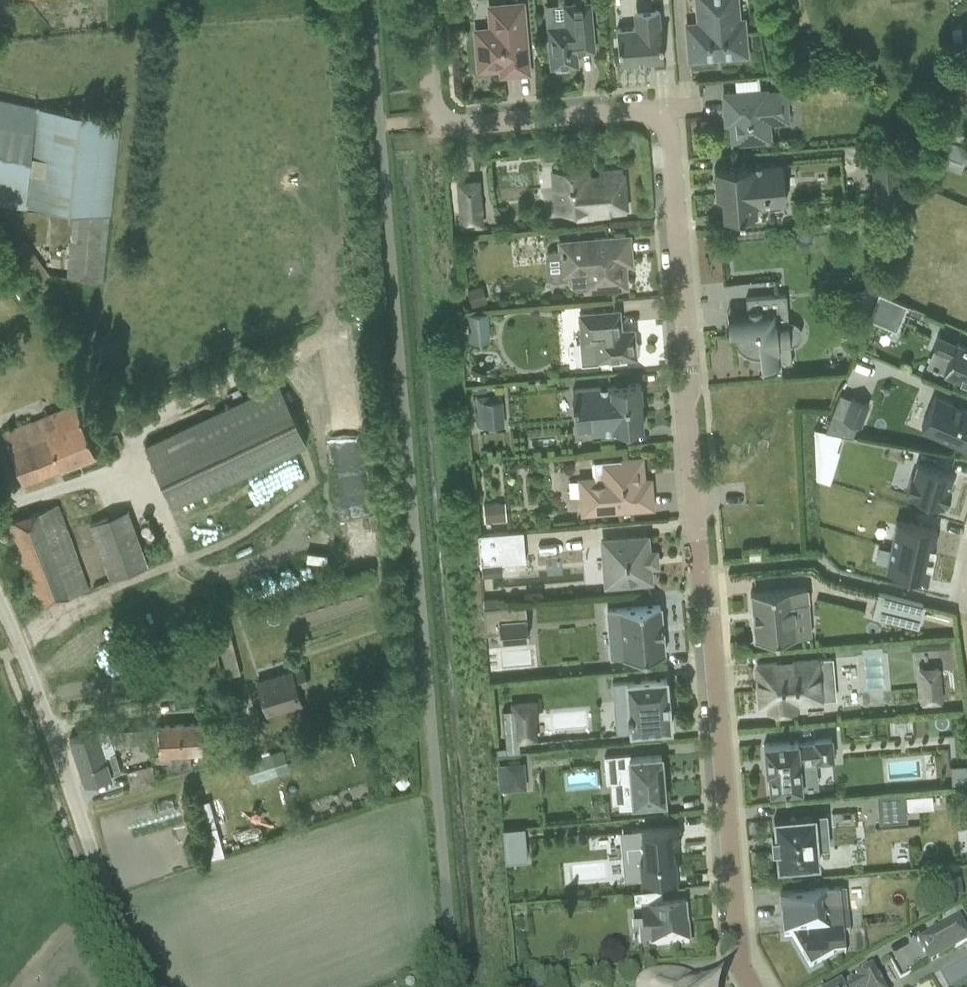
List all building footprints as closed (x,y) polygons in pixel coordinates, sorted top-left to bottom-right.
[(485,4),(487,26),(471,28),(475,73),(497,71),(498,78),(530,75),(524,0),(485,4)] [(545,4),(550,68),(553,67),(556,69),(565,68),(568,66),(576,65),(575,51),(579,50),(580,52),(593,50),(589,0),(588,0),(545,4)] [(686,63),(748,57),(745,17),(740,17),(739,0),(693,0),(695,21),(683,22),(686,63)] [(619,64),(662,60),(658,9),(632,11),(633,27),(616,28),(619,64)] [(768,88),(720,92),(723,126),(728,126),(730,146),(771,142),(770,125),(789,123),(787,90),(768,91),(768,88)] [(25,207),(35,106),(0,99),(0,205),(25,207)] [(121,116),(37,107),(27,207),(72,211),(65,277),(102,281),(121,116)] [(966,162),(965,146),(938,136),(931,150),(966,162)] [(899,152),(870,155),(874,200),(903,197),(899,152)] [(781,162),(713,168),(716,197),(721,197),(722,215),(756,213),(756,206),(785,203),(781,162)] [(585,167),(553,170),(557,212),(574,211),(574,216),(625,212),(622,171),(598,173),(599,180),(587,181),(585,167)] [(459,229),(483,227),(479,179),(455,181),(459,229)] [(37,293),(47,285),(43,279),(49,274),(38,261),(45,256),(39,249),(33,254),(22,240),(16,245),(0,226),(0,248),(37,293)] [(625,236),(556,245),(557,250),(548,250),(544,256),(546,276),(551,281),(568,280),(569,284),(571,287),(574,288),(578,289),(582,288),(582,290),(624,286),(622,256),(629,256),(627,238),(625,238),(625,236)] [(466,290),(471,307),(486,303),(481,286),(466,290)] [(834,303),(871,299),(869,288),(832,292),(834,303)] [(878,293),(867,319),(895,331),(906,305),(878,293)] [(746,310),(726,311),(728,331),(732,330),(732,334),(733,337),(735,341),(737,344),(741,347),(743,350),(747,351),(752,353),(754,353),(756,353),(759,353),(760,365),(771,364),(790,362),(789,345),(790,344),(793,344),(795,342),(796,341),(797,340),(798,338),(799,337),(800,335),(800,333),(800,331),(800,329),(799,327),(798,325),(796,324),(794,322),(792,321),(790,321),(788,321),(786,321),(784,295),(745,298),(746,310)] [(618,311),(577,314),(579,333),(578,333),(580,363),(635,358),(635,355),(637,352),(636,343),(633,340),(632,330),(619,331),(618,325),(619,325),(618,311)] [(469,342),(489,341),(487,313),(459,315),(460,324),(468,323),(469,342)] [(925,366),(966,384),(966,345),(939,333),(925,366)] [(277,382),(143,445),(172,506),(305,443),(277,382)] [(640,383),(571,390),(575,430),(591,429),(591,432),(642,427),(639,399),(641,398),(639,385),(640,385),(640,383)] [(860,426),(868,404),(840,394),(825,431),(851,437),(856,424),(860,426)] [(500,400),(499,395),(475,398),(478,428),(504,426),(501,400),(500,400)] [(965,445),(966,440),(966,410),(935,396),(921,426),(965,445)] [(73,404),(2,433),(21,483),(93,455),(73,404)] [(849,494),(861,496),(860,506),(903,513),(907,485),(917,478),(932,480),(923,511),(933,514),(943,482),(966,489),(966,460),(859,442),(855,459),(842,456),(837,489),(850,491),(849,494)] [(346,474),(346,459),(328,460),(328,475),(346,474)] [(640,459),(590,464),(591,476),(577,478),(580,513),(651,507),(649,489),(647,489),(646,481),(642,482),(640,459)] [(943,482),(933,514),(929,528),(960,538),(966,515),(966,489),(943,482)] [(57,504),(5,523),(36,607),(88,588),(57,504)] [(502,504),(487,505),(488,520),(503,519),(502,504)] [(127,510),(88,524),(109,580),(147,566),(127,510)] [(357,559),(347,519),(331,523),(342,564),(357,559)] [(477,535),(479,564),(481,564),(480,577),(501,576),(500,563),(525,561),(522,531),(477,535)] [(646,537),(599,541),(603,585),(649,581),(648,566),(655,565),(654,552),(647,552),(646,537)] [(760,550),(746,551),(747,559),(761,558),(760,550)] [(808,588),(750,593),(754,640),(810,636),(808,602),(809,602),(808,588)] [(923,605),(877,593),(870,616),(917,628),(923,605)] [(524,605),(483,608),(485,633),(498,632),(499,641),(527,639),(524,605)] [(659,605),(605,609),(609,659),(663,654),(659,605)] [(230,638),(217,641),(226,677),(240,674),(230,638)] [(864,656),(847,656),(847,688),(864,688),(864,656)] [(832,657),(756,664),(760,705),(775,704),(775,711),(798,709),(797,705),(821,703),(821,701),(823,701),(822,698),(835,697),(832,657)] [(939,668),(938,668),(937,665),(917,667),(918,669),(916,669),(919,704),(921,704),(921,705),(941,703),(941,702),(943,701),(939,668)] [(302,667),(255,681),(265,715),(301,704),(296,689),(308,685),(302,667)] [(665,677),(611,682),(615,733),(670,728),(665,677)] [(550,714),(550,725),(567,725),(567,714),(550,714)] [(172,769),(190,768),(189,752),(201,752),(200,721),(157,723),(157,727),(147,728),(151,758),(154,758),(154,762),(171,761),(172,769)] [(145,726),(111,729),(114,747),(147,744),(145,726)] [(68,740),(83,785),(120,772),(106,727),(68,740)] [(214,764),(238,757),(237,753),(239,753),(234,734),(210,741),(215,758),(212,758),(214,764)] [(510,735),(499,737),(501,751),(512,750),(510,735)] [(798,741),(763,744),(765,772),(767,772),(769,791),(802,789),(800,762),(814,760),(814,762),(833,761),(831,737),(812,739),(812,741),(798,743),(798,741)] [(270,751),(243,760),(250,781),(277,773),(270,751)] [(629,753),(602,756),(605,782),(609,782),(611,803),(618,802),(618,808),(634,807),(634,803),(664,801),(660,755),(629,757),(629,753)] [(524,762),(504,764),(507,791),(526,789),(524,762)] [(154,781),(151,765),(125,772),(130,787),(154,781)] [(905,811),(932,809),(931,794),(904,797),(903,792),(875,795),(878,823),(906,820),(905,811)] [(207,800),(194,803),(201,829),(214,825),(207,800)] [(815,817),(773,819),(773,821),(775,837),(771,838),(772,849),(776,849),(777,865),(777,868),(819,865),(818,849),(829,848),(825,814),(815,814),(815,817)] [(678,826),(631,830),(633,859),(639,859),(640,879),(676,876),(675,856),(672,856),(671,844),(679,843),(678,826)] [(504,862),(526,861),(523,827),(502,829),(504,862)] [(845,885),(779,891),(783,939),(791,938),(809,970),(833,956),(844,955),(842,934),(849,933),(845,885)] [(633,904),(640,904),(642,933),(648,932),(649,947),(688,944),(684,899),(662,901),(660,889),(633,892),(633,904)] [(966,943),(966,934),(958,918),(915,941),(928,964),(966,943)] [(870,969),(853,979),(855,982),(846,986),(880,986),(870,969)] [(706,986),(705,985),(704,984),(702,984),(700,984),(698,985),(697,986),(688,980),(689,978),(686,981),(676,974),(664,971),(651,972),(643,973),(637,976),(635,979),(633,983),(633,986),(706,986)]
